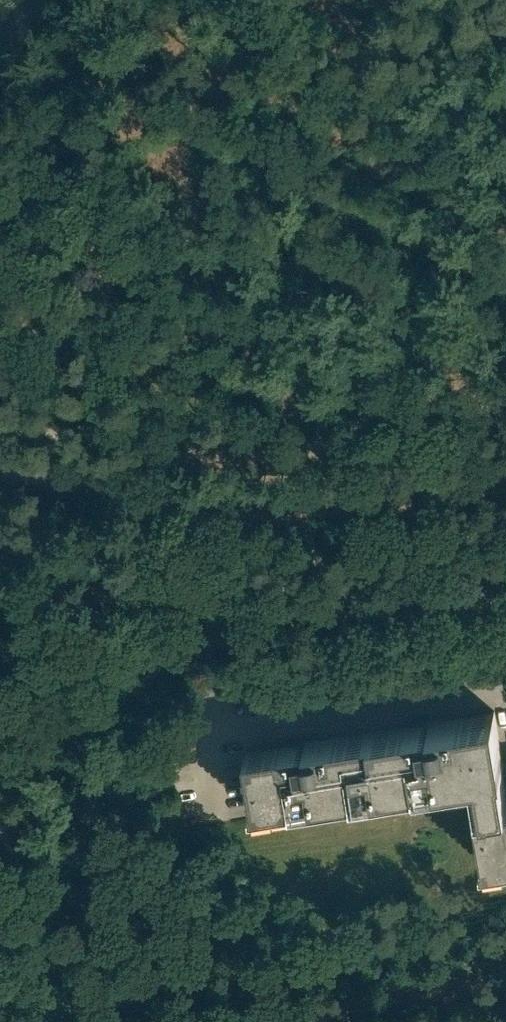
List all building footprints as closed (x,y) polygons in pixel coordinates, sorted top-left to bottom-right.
[(503,766),(505,766),(495,711),(245,751),(255,806),(275,803),(275,804),(478,772),(483,805),(481,805),(489,860),(505,857),(505,786),(503,766)]
